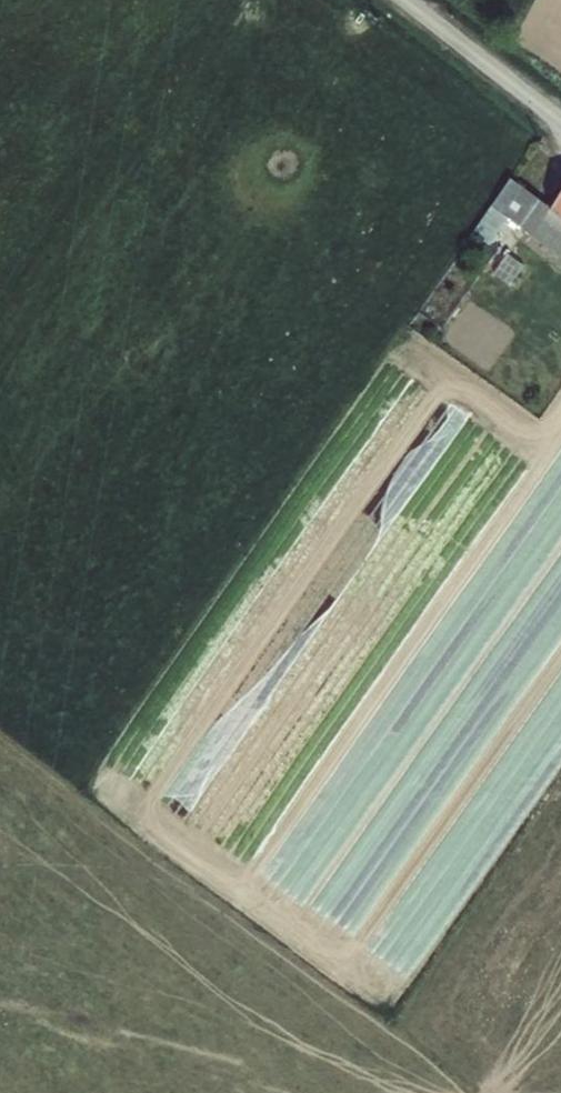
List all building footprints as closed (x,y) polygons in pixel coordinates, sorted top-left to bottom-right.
[(513,171),(476,225),(493,238),(512,207),(538,227),(555,202),(513,171)] [(560,245),(560,193),(555,202),(538,227),(560,245)]
